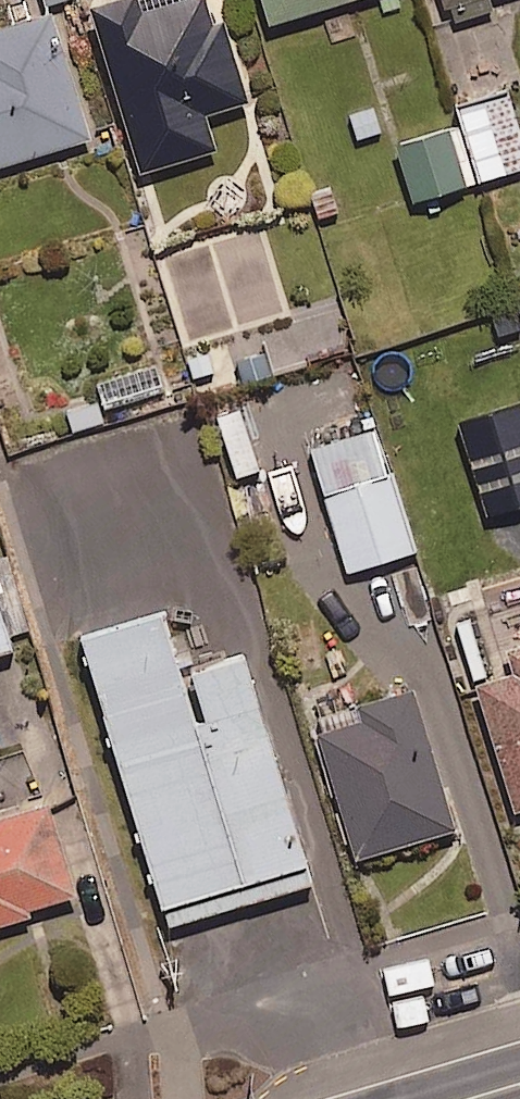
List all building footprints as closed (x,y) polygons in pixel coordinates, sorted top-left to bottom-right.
[(202,35),(192,0),(147,0),(98,14),(144,175),(216,154),(206,118),(252,105),(230,28),(202,35)] [(361,0),(265,0),(274,27),(361,0)] [(455,25),(494,13),(490,0),(447,0),(455,25)] [(91,143),(53,18),(0,34),(0,171),(91,143)] [(519,173),(519,128),(511,99),(459,115),(463,129),(399,149),(416,205),(519,173)] [(349,576),(417,556),(393,476),(325,496),(349,576)] [(470,596),(497,684),(483,689),(519,808),(519,580),(470,596)] [(152,606),(74,629),(161,923),(308,879),(239,647),(170,667),(152,606)] [(14,654),(0,608),(0,659),(14,654)] [(361,863),(457,834),(415,696),(360,712),(364,727),(323,739),(361,863)] [(0,826),(0,930),(79,906),(50,811),(0,826)]
